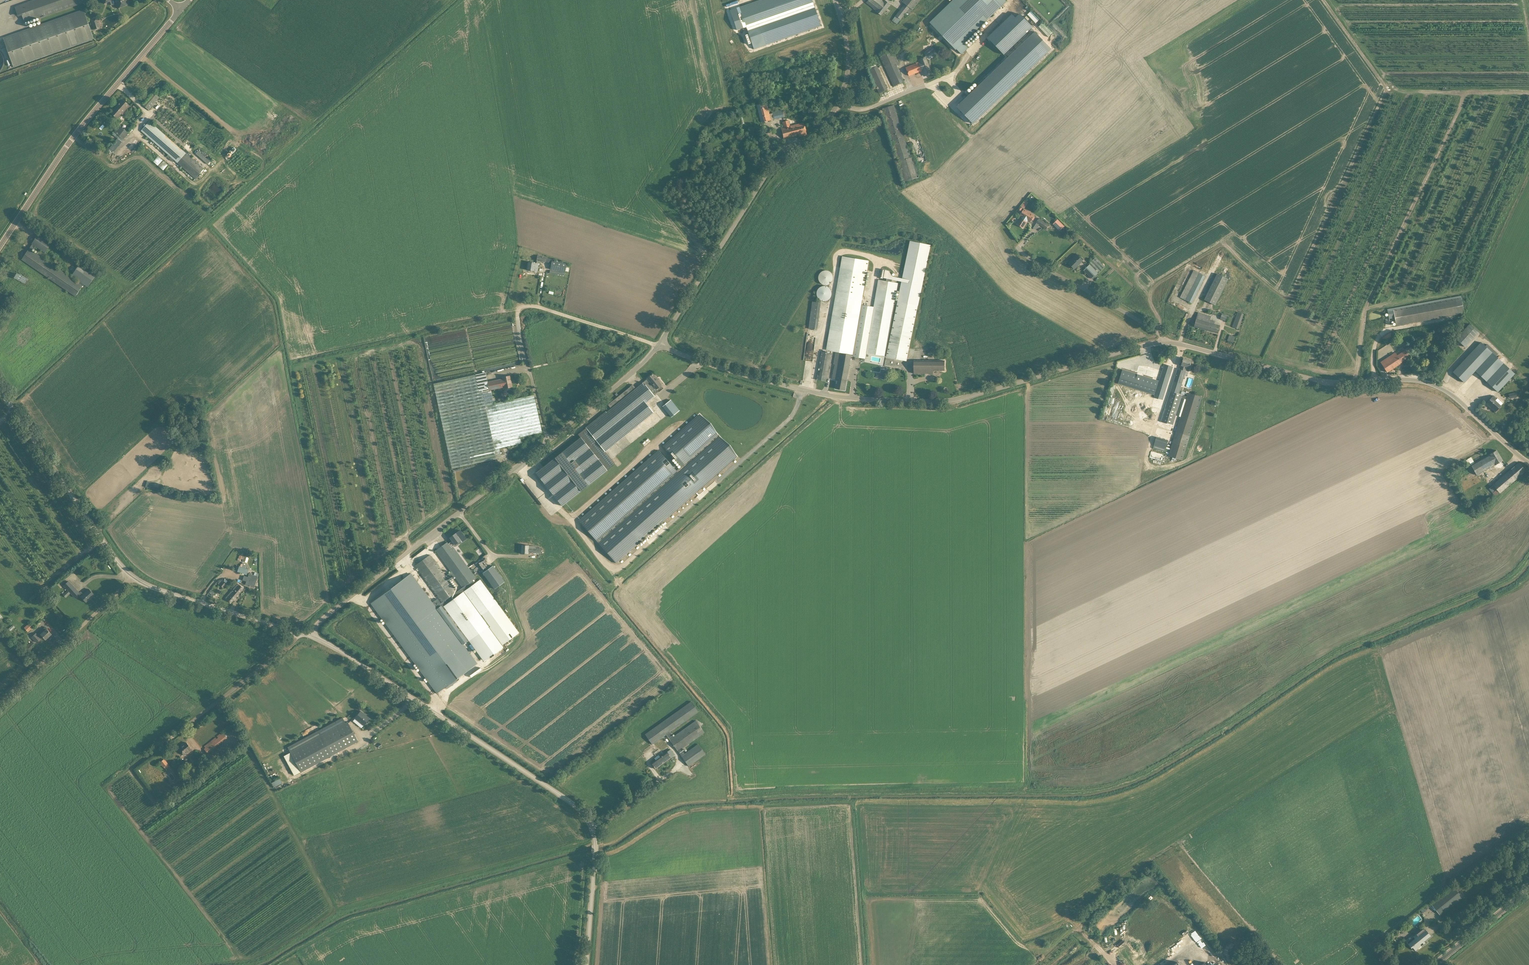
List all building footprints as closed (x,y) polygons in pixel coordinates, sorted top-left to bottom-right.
[(30,1),(19,5),(25,22),(86,0),(34,0),(30,1)] [(819,27),(811,0),(754,0),(728,7),(734,30),(745,27),(751,47),(819,27)] [(882,0),(869,0),(866,3),(877,11),(876,12),(881,15),(890,4),(885,0),(883,0),(883,1),(882,0)] [(903,2),(905,4),(895,16),(900,20),(906,12),(909,14),(912,10),(920,0),(904,0),(903,2)] [(962,54),(968,48),(963,43),(1007,2),(1005,0),(953,0),(930,22),(956,50),(957,50),(962,54)] [(3,37),(6,47),(14,67),(33,61),(94,39),(83,9),(41,24),(23,31),(3,37)] [(1027,14),(1036,23),(1039,19),(1031,10),(1027,14)] [(1012,14),(988,38),(1004,54),(1033,27),(1020,14),(1016,18),(1012,14)] [(91,20),(94,30),(100,27),(99,23),(97,23),(96,18),(91,20)] [(1049,36),(1053,32),(1042,22),(1038,26),(1049,36)] [(1035,32),(1032,29),(1029,31),(1032,35),(957,107),(973,123),(1051,48),(1035,32)] [(892,48),(879,54),(894,86),(904,82),(897,66),(899,64),(892,48)] [(932,74),(926,57),(918,60),(919,62),(916,63),(917,63),(906,67),(909,76),(922,71),(924,76),(926,75),(932,74)] [(887,89),(877,64),(872,66),(873,68),(870,69),(879,92),(887,89)] [(149,110),(159,98),(154,93),(143,105),(149,110)] [(111,113),(115,116),(117,118),(121,113),(123,114),(130,105),(127,103),(123,100),(111,113)] [(766,102),(757,104),(761,123),(762,122),(770,120),(769,114),(766,102)] [(911,158),(899,122),(894,105),(882,109),(889,129),(898,159),(905,182),(919,177),(913,157),(911,158)] [(782,109),(772,112),(772,113),(774,119),(784,117),(782,111),(782,109)] [(781,129),(782,133),(784,138),(798,135),(799,137),(807,135),(804,123),(790,126),(789,120),(782,122),(784,128),(781,129)] [(150,121),(141,131),(153,142),(168,155),(173,159),(195,179),(204,169),(182,149),(177,145),(174,143),(150,121)] [(123,139),(128,133),(119,126),(115,132),(123,139)] [(112,151),(121,141),(117,138),(109,148),(112,151)] [(195,154),(208,164),(211,161),(198,151),(195,154)] [(1021,217),(1017,224),(1023,228),(1027,221),(1028,220),(1030,222),(1032,219),(1034,217),(1035,215),(1034,215),(1031,212),(1029,212),(1024,208),(1020,215),(1022,216),(1021,217)] [(1039,218),(1036,223),(1048,231),(1051,225),(1039,218)] [(1058,219),(1055,222),(1060,226),(1058,229),(1060,231),(1064,226),(1058,219)] [(22,259),(26,262),(76,296),(82,285),(77,281),(33,251),(36,247),(45,253),(52,242),(39,233),(32,244),(29,249),(22,259)] [(1206,272),(1222,240),(1208,233),(1192,266),(1168,313),(1182,320),(1186,312),(1206,272)] [(1077,254),(1076,255),(1073,258),(1073,259),(1069,264),(1074,269),(1078,265),(1083,260),(1077,254)] [(528,261),(527,265),(526,270),(537,272),(539,263),(538,263),(539,261),(545,263),(545,262),(546,257),(537,255),(536,261),(537,261),(536,263),(528,261)] [(1100,270),(1105,265),(1095,256),(1091,261),(1100,270)] [(550,269),(565,272),(566,264),(552,261),(550,269)] [(77,264),(70,274),(86,286),(93,276),(77,264)] [(1092,279),(1098,273),(1090,264),(1084,270),(1092,279)] [(832,283),(832,271),(820,270),(819,283),(832,283)] [(1228,279),(1217,274),(1204,299),(1215,305),(1228,279)] [(817,287),(818,299),(831,298),(830,286),(817,287)] [(1464,313),(1462,297),(1462,298),(1461,295),(1387,309),(1389,319),(1395,318),(1396,325),(1464,313)] [(817,329),(821,302),(812,301),(809,328),(817,329)] [(832,312),(826,343),(905,357),(911,326),(832,312)] [(1218,333),(1220,325),(1214,324),(1215,321),(1210,319),(1211,316),(1198,312),(1194,326),(1218,333)] [(1237,312),(1232,327),(1238,329),(1244,314),(1237,312)] [(1454,338),(1464,347),(1478,332),(1468,323),(1454,338)] [(1397,338),(1393,331),(1383,338),(1387,344),(1397,338)] [(1233,343),(1235,337),(1229,334),(1227,341),(1233,343)] [(1453,372),(1463,381),(1464,382),(1475,371),(1498,392),(1515,373),(1511,370),(1506,366),(1504,363),(1496,356),(1485,346),(1481,342),(1453,372)] [(1392,355),(1398,365),(1402,362),(1401,361),(1409,356),(1405,350),(1402,353),(1400,350),(1396,353),(1395,352),(1392,355)] [(827,380),(830,352),(821,351),(818,379),(827,380)] [(842,353),(836,352),(834,364),(835,364),(832,379),(837,379),(839,366),(842,353)] [(842,353),(839,366),(849,368),(851,355),(842,353)] [(1392,355),(1381,362),(1387,372),(1398,365),(1392,355)] [(1178,368),(1170,391),(1178,394),(1183,378),(1186,371),(1188,372),(1189,367),(1192,361),(1184,358),(1181,365),(1182,365),(1181,369),(1178,368)] [(945,370),(945,365),(945,360),(914,360),(914,373),(933,373),(933,370),(945,370)] [(1165,364),(1164,364),(1159,381),(1122,369),(1118,383),(1155,395),(1154,397),(1162,400),(1173,367),(1165,364)] [(845,390),(849,368),(839,366),(837,379),(836,388),(845,390)] [(483,395),(492,393),(491,390),(496,389),(494,380),(487,382),(485,373),(484,373),(484,371),(482,371),(482,373),(433,384),(451,463),(452,468),(501,458),(499,448),(521,443),(520,437),(542,432),(534,395),(494,403),(485,405),(483,395)] [(656,381),(658,380),(653,373),(647,378),(648,378),(643,382),(643,383),(645,385),(649,390),(654,386),(656,389),(661,385),(658,382),(656,381)] [(494,380),(496,389),(504,387),(504,388),(512,387),(510,376),(502,377),(503,379),(494,380)] [(1191,379),(1189,386),(1197,388),(1199,382),(1191,379)] [(564,505),(615,464),(612,459),(605,451),(625,435),(630,430),(652,413),(653,412),(646,403),(654,396),(654,395),(650,391),(649,390),(645,385),(643,383),(643,382),(642,382),(642,383),(636,388),(633,384),(630,386),(630,387),(608,405),(611,408),(609,410),(608,411),(606,412),(606,411),(586,427),(586,428),(581,432),(578,434),(580,437),(543,466),(535,473),(562,506),(564,505)] [(1181,417),(1169,456),(1182,460),(1202,397),(1188,393),(1187,397),(1182,395),(1178,394),(1170,391),(1161,421),(1173,425),(1181,397),(1186,399),(1181,417)] [(485,405),(494,403),(493,401),(493,398),(492,393),(483,395),(485,405)] [(1501,406),(1500,405),(1503,403),(1497,398),(1497,399),(1493,395),(1486,403),(1495,412),(1501,406)] [(679,411),(671,400),(662,406),(671,417),(679,411)] [(616,563),(696,492),(736,457),(698,415),(663,446),(681,466),(677,470),(659,449),(578,521),(616,563)] [(1153,448),(1165,451),(1168,439),(1156,436),(1153,448)] [(1496,450),(1492,453),(1471,464),(1477,475),(1498,463),(1503,460),(1496,450)] [(1491,487),(1489,488),(1489,489),(1492,493),(1495,496),(1499,492),(1500,493),(1526,471),(1518,462),(1492,485),(1493,485),(1491,487)] [(154,483),(147,481),(145,487),(158,490),(159,487),(154,486),(154,483)] [(452,546),(460,540),(461,542),(466,538),(460,530),(456,533),(450,537),(452,541),(448,544),(451,547),(452,546)] [(476,578),(475,578),(475,577),(462,559),(456,551),(452,546),(451,547),(448,544),(447,542),(437,549),(436,550),(436,551),(439,554),(451,572),(445,576),(433,559),(430,555),(415,565),(418,569),(442,602),(441,603),(438,598),(435,600),(432,602),(411,574),(371,603),(437,693),(477,663),(463,644),(437,609),(442,605),(443,606),(446,609),(469,641),(482,659),(489,654),(491,656),(495,653),(503,646),(502,645),(519,633),(480,579),(478,581),(475,583),(473,580),(476,578)] [(521,553),(526,554),(529,554),(529,553),(542,553),(542,548),(536,548),(536,546),(529,546),(529,545),(526,545),(521,545),(521,553)] [(495,562),(483,571),(495,588),(507,579),(495,562)] [(239,566),(238,571),(237,572),(245,574),(247,575),(249,569),(246,568),(240,566),(239,566)] [(258,576),(254,575),(249,573),(248,576),(244,575),(243,578),(243,580),(246,581),(245,585),(254,587),(258,576)] [(223,588),(227,583),(222,579),(218,583),(223,588)] [(94,594),(91,591),(89,589),(83,594),(80,592),(79,593),(73,586),(73,585),(72,584),(69,581),(68,581),(64,586),(68,590),(70,593),(74,597),(78,593),(83,598),(86,602),(94,594)] [(238,584),(226,598),(231,603),(244,588),(238,584)] [(58,591),(66,600),(72,595),(63,586),(58,591)] [(29,623),(24,628),(28,632),(33,627),(29,623)] [(52,634),(47,629),(45,626),(37,634),(36,633),(31,637),(36,643),(41,638),(43,636),(46,639),(52,634)] [(25,647),(29,651),(35,645),(32,642),(30,644),(30,643),(28,645),(26,643),(24,645),(25,647)] [(684,753),(682,750),(681,749),(689,744),(705,733),(696,720),(672,737),(670,732),(672,731),(676,728),(698,712),(692,702),(690,701),(645,734),(647,737),(652,744),(653,743),(654,744),(663,737),(666,735),(689,767),(705,755),(698,744),(688,751),(684,753)] [(370,718),(361,711),(355,718),(353,721),(362,728),(364,725),(370,718)] [(346,723),(343,717),(288,747),(301,772),(358,741),(348,721),(346,723)] [(218,738),(217,739),(215,737),(204,746),(205,748),(204,749),(207,753),(227,738),(222,732),(217,736),(218,738)] [(178,748),(181,752),(184,755),(192,749),(187,742),(182,746),(182,745),(178,748)] [(675,754),(671,749),(662,755),(655,760),(651,763),(655,769),(659,766),(675,754)] [(168,763),(164,759),(160,763),(163,767),(164,767),(167,771),(171,767),(168,764),(168,763)] [(271,782),(273,787),(281,783),(279,778),(271,782)] [(1463,897),(1454,887),(1432,905),(1440,915),(1463,897)] [(1416,950),(1425,943),(1425,942),(1424,941),(1431,935),(1428,932),(1427,933),(1423,928),(1407,942),(1411,947),(1412,946),(1416,950)]
